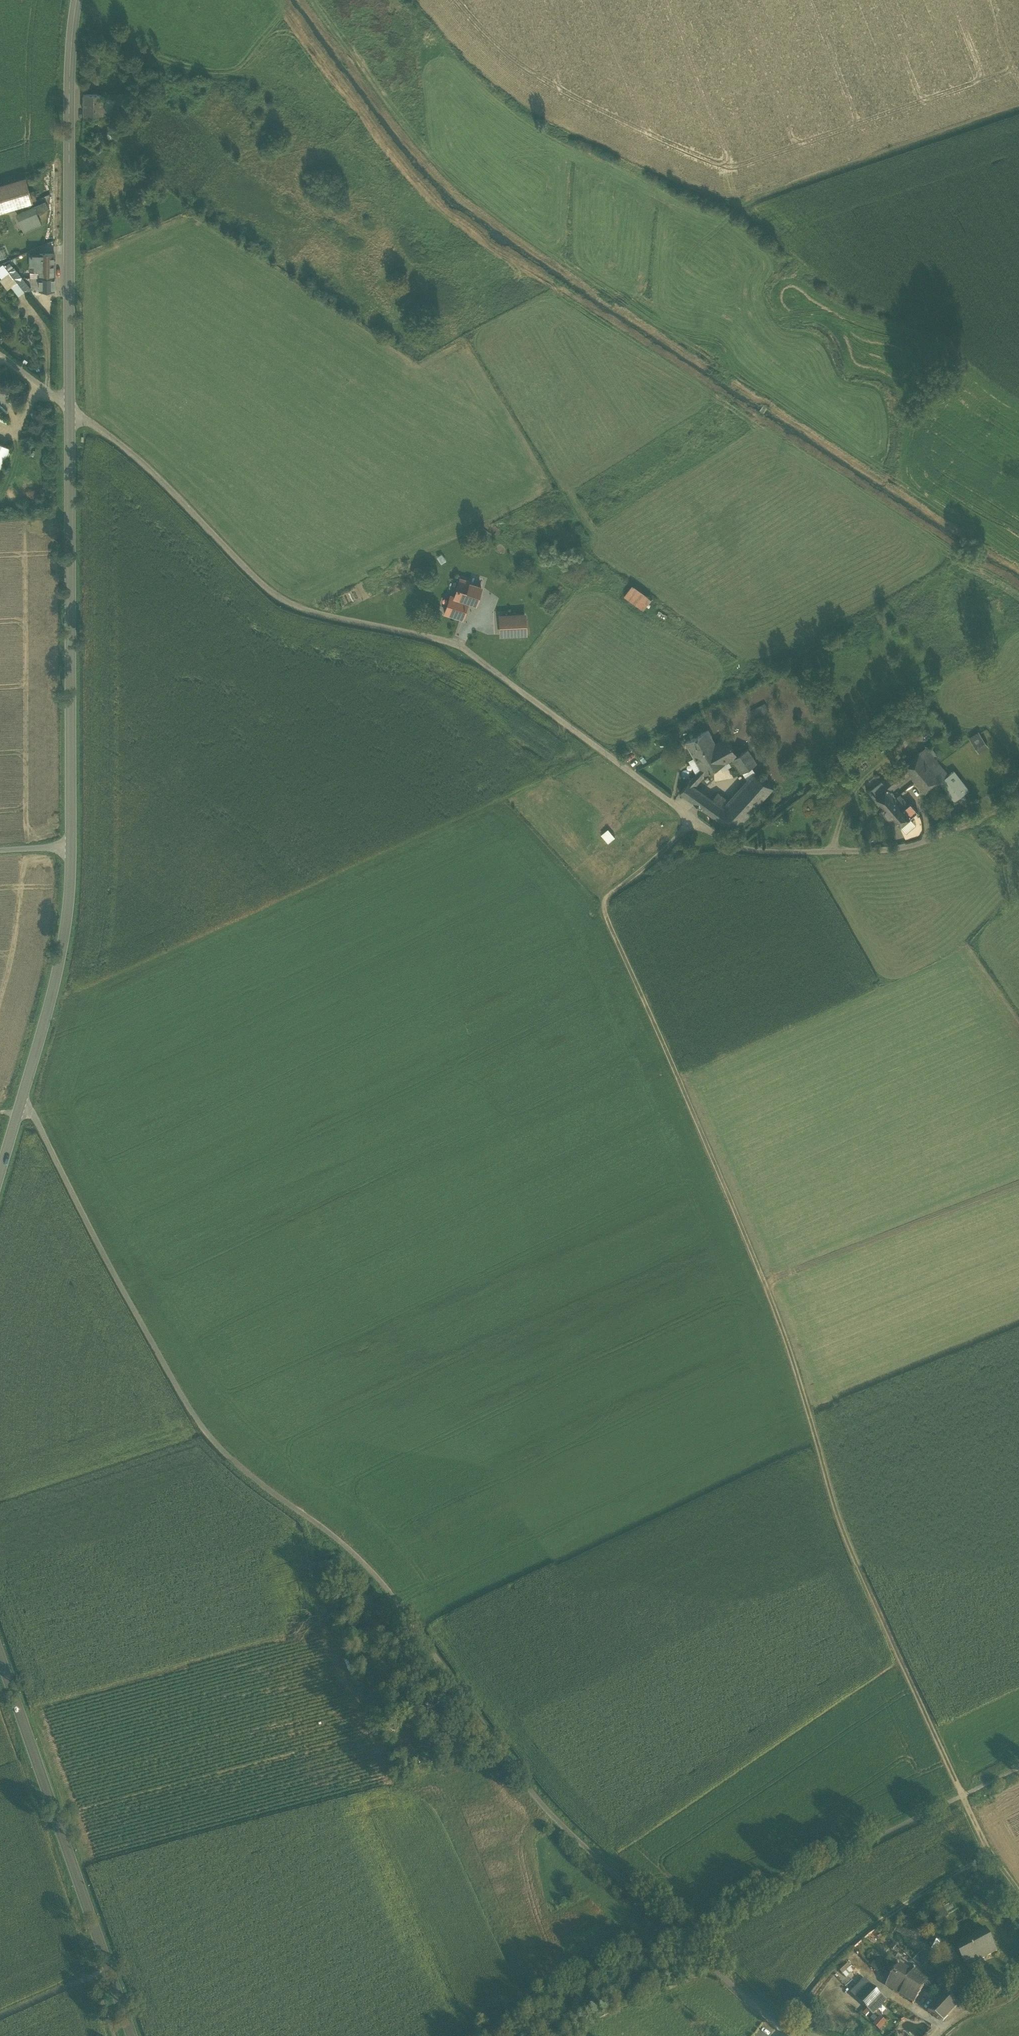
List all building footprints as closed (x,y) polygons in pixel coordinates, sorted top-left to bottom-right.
[(88,94),(96,94),(96,81),(88,81),(88,94)] [(83,122),(105,122),(104,108),(117,108),(116,100),(83,101),(83,122)] [(116,100),(117,108),(117,121),(126,121),(127,120),(126,100),(116,100)] [(105,122),(117,121),(117,108),(104,108),(105,122)] [(31,201),(25,178),(0,185),(0,211),(31,201)] [(18,215),(25,230),(41,223),(36,212),(48,207),(46,203),(18,215)] [(39,253),(39,254),(39,270),(39,277),(54,277),(54,253),(39,253)] [(30,270),(39,270),(39,254),(30,254),(30,270)] [(9,272),(2,263),(0,265),(0,277),(2,279),(10,272),(9,272)] [(9,272),(10,272),(14,278),(21,278),(13,268),(9,272)] [(17,282),(14,278),(10,272),(2,279),(0,280),(8,289),(11,287),(17,282)] [(54,290),(54,277),(39,277),(39,287),(39,290),(54,290)] [(31,289),(22,278),(21,278),(14,278),(17,282),(24,290),(31,289)] [(24,291),(24,290),(17,282),(11,287),(18,295),(24,291)] [(10,447),(0,442),(0,469),(10,447)] [(460,578),(454,596),(450,595),(444,613),(462,619),(468,601),(475,604),(481,586),(471,583),(471,582),(460,578)] [(652,598),(633,584),(624,596),(643,611),(652,598)] [(525,614),(500,615),(501,635),(525,634),(525,614)] [(747,713),(752,720),(769,711),(765,703),(747,713)] [(899,730),(906,739),(912,734),(905,725),(899,730)] [(701,769),(704,775),(720,766),(729,761),(734,758),(733,758),(738,755),(728,737),(716,744),(709,729),(686,742),(694,756),(701,769)] [(974,738),(982,749),(991,742),(983,731),(974,738)] [(926,747),(933,756),(936,754),(929,744),(926,747)] [(926,747),(919,752),(933,768),(940,763),(933,756),(926,747)] [(734,758),(743,772),(751,767),(757,763),(748,749),(738,755),(733,758),(734,758)] [(919,752),(902,764),(908,772),(916,781),(933,768),(919,752)] [(688,759),(696,774),(701,769),(694,756),(688,759)] [(732,765),(729,761),(720,766),(723,770),(732,765)] [(940,763),(933,768),(942,780),(941,781),(955,799),(969,789),(963,782),(954,770),(949,774),(940,763)] [(885,807),(894,799),(887,790),(888,788),(889,788),(908,772),(902,764),(892,773),(871,790),(872,791),(871,794),(874,796),(876,797),(885,807)] [(743,772),(749,781),(755,774),(756,774),(751,767),(743,772)] [(925,792),(941,781),(942,780),(933,768),(916,781),(925,792)] [(696,774),(689,783),(694,786),(704,775),(701,769),(696,774)] [(725,808),(716,802),(709,813),(734,831),(774,787),(755,774),(749,781),(731,801),(725,808)] [(680,793),(695,803),(702,792),(694,786),(689,783),(680,793)] [(896,797),(889,788),(888,788),(887,790),(894,799),(896,797)] [(718,791),(713,799),(716,802),(725,808),(731,801),(718,791)] [(695,803),(709,813),(716,802),(713,799),(702,792),(695,803)] [(896,797),(894,799),(910,817),(918,811),(911,803),(909,805),(900,794),(896,797)] [(901,826),(910,817),(894,799),(885,807),(886,808),(885,810),(885,812),(886,814),(888,815),(891,816),(892,816),(901,826)] [(603,834),(610,843),(618,836),(610,828),(603,834)] [(942,1905),(931,1912),(933,1913),(942,1907),(948,1916),(950,1917),(942,1905)] [(942,1907),(933,1913),(938,1922),(948,1916),(942,1907)] [(950,1917),(948,1916),(938,1922),(933,1913),(931,1912),(938,1924),(950,1917)] [(952,1946),(965,1969),(998,1951),(985,1928),(952,1946)] [(927,1947),(926,1948),(934,1957),(935,1955),(927,1947)] [(926,1948),(913,1961),(922,1970),(934,1957),(926,1948)] [(873,1962),(870,1966),(877,1972),(880,1968),(873,1962)] [(844,1979),(852,1972),(845,1964),(838,1971),(844,1979)] [(897,1993),(914,2004),(924,1988),(927,1983),(930,1978),(916,1968),(913,1972),(900,1964),(899,1965),(898,1964),(897,1966),(898,1966),(886,1986),(897,1993)] [(853,1996),(867,1981),(865,1979),(851,1993),(853,1996)] [(867,2009),(873,2015),(887,2001),(867,1981),(853,1996),(867,2009)] [(928,2012),(943,2021),(959,2004),(946,1992),(928,2012)] [(879,2016),(873,2025),(880,2030),(887,2022),(879,2016)]
